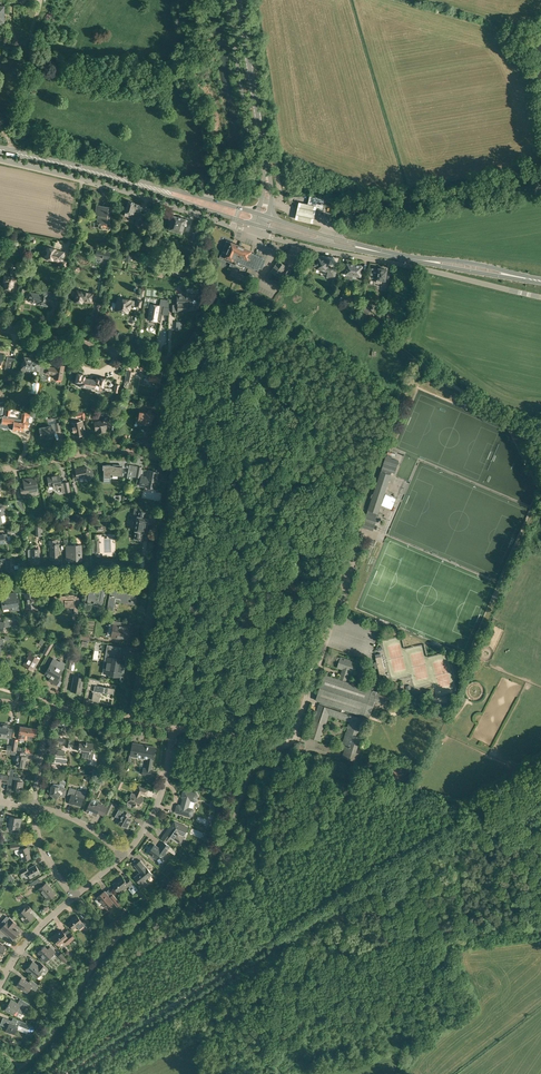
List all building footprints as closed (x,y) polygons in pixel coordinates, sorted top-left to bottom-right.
[(310,195),(309,196),(307,206),(322,209),(324,198),(310,195)] [(143,215),(140,214),(142,205),(133,203),(133,202),(128,200),(125,212),(124,215),(129,216),(130,213),(130,212),(132,213),(133,212),(135,213),(134,216),(136,217),(135,224),(139,225),(139,221),(141,222),(143,215)] [(103,204),(103,205),(96,205),(95,214),(98,215),(96,223),(98,223),(98,228),(110,229),(110,223),(108,223),(110,211),(114,212),(115,205),(111,204),(111,203),(105,202),(104,203),(103,203),(103,204)] [(313,208),(296,204),(293,220),(310,224),(313,208)] [(188,220),(185,219),(172,215),(168,229),(181,233),(183,225),(186,226),(188,220)] [(230,266),(238,270),(247,249),(226,240),(219,258),(231,263),(231,264),(231,263),(230,266)] [(56,262),(60,263),(60,266),(66,267),(68,260),(63,259),(64,251),(55,250),(55,249),(54,248),(48,247),(46,247),(46,250),(47,251),(47,255),(45,255),(45,258),(46,258),(46,259),(57,260),(56,262)] [(102,250),(97,248),(95,254),(107,257),(108,250),(103,249),(103,250),(102,249),(102,250)] [(247,249),(238,270),(240,270),(240,269),(245,271),(247,265),(248,265),(249,265),(256,268),(256,269),(258,269),(259,267),(262,268),(266,259),(263,258),(263,257),(250,252),(251,251),(247,249)] [(329,260),(318,258),(317,263),(314,262),(313,266),(316,267),(316,269),(328,271),(328,273),(332,274),(334,268),(328,267),(329,260)] [(295,271),(278,260),(270,271),(287,282),(295,271)] [(346,274),(346,273),(353,274),(355,264),(348,263),(347,268),(343,267),(342,273),(346,274)] [(355,264),(353,274),(361,276),(362,266),(355,264)] [(182,278),(185,270),(177,267),(175,272),(177,272),(175,276),(182,278)] [(378,268),(378,269),(372,268),(371,274),(377,275),(377,278),(377,279),(377,282),(381,282),(382,279),(385,280),(387,269),(378,268)] [(11,270),(10,275),(10,276),(4,275),(3,282),(5,283),(4,288),(4,289),(5,289),(5,290),(6,290),(7,290),(8,290),(8,289),(8,288),(12,289),(12,284),(13,283),(13,281),(15,281),(16,276),(17,271),(11,270)] [(235,281),(241,282),(243,272),(236,271),(235,281)] [(61,290),(53,289),(52,292),(49,291),(50,291),(39,289),(39,294),(30,292),(28,299),(37,300),(37,304),(47,306),(49,297),(51,297),(60,298),(61,290)] [(255,297),(254,299),(257,301),(261,292),(254,289),(251,295),(255,297)] [(91,301),(93,293),(76,290),(74,301),(82,303),(82,300),(91,301)] [(177,295),(177,296),(179,299),(182,299),(182,301),(195,301),(195,294),(195,292),(190,292),(190,294),(189,294),(189,295),(182,295),(182,293),(178,293),(178,295),(177,295)] [(111,308),(114,309),(114,310),(115,311),(126,313),(128,313),(128,310),(129,311),(131,304),(135,305),(135,306),(141,307),(142,300),(137,299),(136,301),(131,300),(131,299),(117,296),(116,302),(112,302),(111,308)] [(179,299),(177,296),(177,304),(174,304),(174,311),(177,311),(187,311),(187,307),(190,308),(190,306),(195,306),(195,301),(182,301),(182,299),(179,299)] [(150,304),(148,319),(157,321),(159,306),(150,304)] [(365,306),(365,307),(362,311),(367,314),(371,309),(365,306)] [(37,370),(39,370),(39,374),(42,375),(44,367),(40,366),(37,365),(38,360),(34,359),(34,358),(24,356),(23,361),(22,361),(21,370),(25,371),(25,368),(32,369),(37,370)] [(14,358),(7,357),(5,369),(11,370),(13,361),(14,361),(14,358)] [(54,378),(61,379),(64,365),(56,364),(56,368),(46,366),(44,372),(54,374),(54,378)] [(159,382),(160,373),(150,371),(148,380),(159,382)] [(77,372),(75,382),(75,385),(97,389),(97,390),(102,391),(102,390),(104,390),(105,387),(103,387),(105,377),(99,376),(99,378),(96,377),(96,379),(85,377),(85,375),(82,375),(82,373),(77,372)] [(214,387),(204,382),(200,393),(210,397),(214,387)] [(153,413),(151,412),(151,410),(148,409),(148,412),(139,410),(137,421),(150,423),(151,417),(152,418),(153,413)] [(106,430),(105,428),(106,428),(105,423),(109,423),(107,410),(102,411),(103,420),(94,421),(95,430),(96,430),(97,432),(98,433),(105,431),(106,430)] [(0,416),(0,423),(1,424),(1,423),(13,425),(12,429),(23,431),(24,424),(25,424),(26,418),(29,418),(30,412),(27,412),(27,411),(22,411),(21,422),(14,421),(14,419),(3,417),(3,416),(0,416)] [(83,434),(81,421),(72,422),(74,436),(83,434)] [(53,435),(52,425),(39,428),(40,437),(53,435)] [(381,471),(391,474),(391,472),(395,473),(399,460),(386,456),(382,468),(381,471)] [(105,462),(105,472),(110,472),(110,473),(114,473),(114,472),(117,472),(124,472),(124,462),(117,462),(117,464),(114,464),(114,462),(105,462)] [(130,470),(133,471),(132,476),(140,477),(141,467),(130,465),(130,470)] [(75,469),(76,472),(72,473),(74,480),(78,479),(77,477),(84,476),(88,478),(93,471),(86,467),(75,469)] [(155,488),(158,472),(148,470),(146,477),(141,476),(139,485),(144,486),(155,488)] [(381,471),(375,487),(385,491),(391,474),(381,471)] [(63,483),(61,484),(59,474),(55,475),(55,474),(52,474),(52,475),(47,476),(49,486),(54,485),(54,487),(54,488),(56,489),(57,487),(61,486),(62,492),(70,491),(68,482),(63,482),(63,483)] [(37,491),(37,488),(35,476),(23,479),(23,483),(21,484),(20,485),(21,487),(20,487),(22,496),(29,494),(29,492),(37,491)] [(368,511),(367,514),(376,517),(377,517),(382,519),(389,499),(383,497),(385,491),(375,487),(368,511)] [(24,510),(22,499),(16,500),(17,504),(22,510),(24,510)] [(146,527),(147,523),(148,518),(145,517),(147,509),(139,508),(138,516),(137,516),(134,530),(135,530),(134,538),(142,540),(143,532),(145,532),(146,527)] [(367,514),(364,520),(375,524),(377,517),(376,517),(367,514)] [(364,520),(362,527),(372,531),(375,524),(364,520)] [(58,544),(55,544),(55,539),(48,540),(49,544),(50,544),(50,560),(54,559),(54,563),(59,563),(58,544)] [(71,551),(71,560),(80,560),(80,544),(66,545),(67,551),(71,551)] [(30,549),(28,549),(28,559),(30,559),(30,564),(39,563),(38,549),(30,549)] [(5,560),(5,558),(0,558),(0,567),(3,567),(3,571),(11,569),(9,559),(5,560)] [(84,600),(88,601),(87,603),(101,606),(104,589),(100,588),(101,588),(90,586),(88,597),(85,596),(84,600)] [(127,590),(124,590),(110,588),(107,609),(113,610),(115,598),(120,598),(120,602),(122,602),(135,605),(137,591),(127,590)] [(11,610),(18,609),(15,592),(9,593),(9,597),(1,598),(2,608),(10,607),(11,610)] [(35,607),(33,592),(25,593),(27,608),(35,607)] [(74,608),(74,613),(72,613),(73,621),(75,620),(74,613),(78,613),(78,603),(79,603),(79,597),(77,597),(77,595),(74,595),(74,594),(69,594),(69,595),(64,595),(64,599),(53,600),(61,600),(61,604),(64,604),(65,608),(74,608)] [(4,622),(0,621),(0,630),(2,630),(3,627),(22,624),(23,619),(12,618),(5,616),(4,622)] [(119,624),(119,625),(113,624),(111,637),(127,639),(130,626),(119,624)] [(50,639),(42,653),(47,655),(54,642),(50,639)] [(107,644),(105,657),(104,662),(107,662),(106,666),(109,666),(108,674),(119,675),(122,659),(116,658),(118,646),(107,644)] [(37,657),(30,653),(23,665),(32,671),(39,659),(40,658),(37,656),(37,657)] [(380,675),(382,674),(383,674),(383,676),(383,677),(389,676),(388,672),(386,673),(381,656),(381,653),(375,654),(376,657),(375,657),(376,661),(374,662),(375,668),(378,668),(380,675)] [(338,663),(339,663),(337,667),(345,670),(344,673),(348,675),(349,671),(353,672),(357,662),(341,657),(340,657),(339,657),(338,657),(338,658),(337,658),(337,659),(337,660),(337,661),(337,662),(338,662),(338,663)] [(60,678),(58,676),(62,670),(50,663),(45,673),(53,678),(51,681),(56,684),(60,678)] [(350,721),(347,733),(358,736),(364,718),(363,718),(364,715),(369,717),(374,700),(383,703),(387,692),(378,689),(377,691),(373,690),(374,684),(369,683),(368,688),(348,682),(349,678),(347,677),(340,675),(339,679),(324,674),(316,700),(321,702),(320,704),(319,704),(308,736),(320,740),(329,714),(350,721)] [(83,677),(74,676),(71,691),(80,692),(83,677)] [(101,692),(110,693),(113,694),(114,688),(108,687),(104,686),(103,686),(97,685),(97,683),(98,683),(99,680),(88,678),(87,689),(93,690),(92,699),(92,700),(93,700),(99,701),(101,692)] [(12,729),(8,728),(8,727),(7,727),(8,724),(1,723),(0,726),(0,732),(0,734),(0,736),(3,737),(7,737),(11,738),(12,729)] [(19,733),(21,733),(21,736),(26,737),(28,727),(20,726),(19,733)] [(28,727),(26,737),(31,738),(32,735),(35,735),(36,728),(28,727)] [(361,737),(358,736),(347,733),(342,748),(345,749),(344,753),(345,753),(344,757),(356,760),(358,753),(357,752),(356,752),(361,737)] [(78,751),(86,752),(85,755),(91,756),(91,753),(93,744),(86,743),(86,744),(71,742),(71,740),(66,739),(65,746),(70,747),(70,746),(78,747),(78,751)] [(127,752),(126,760),(131,761),(132,756),(148,759),(146,768),(143,768),(142,774),(151,776),(152,769),(153,760),(154,760),(156,747),(146,745),(145,747),(133,744),(131,753),(127,752)] [(26,768),(27,763),(26,762),(27,756),(23,756),(24,752),(16,751),(16,755),(18,756),(17,757),(18,758),(18,761),(17,762),(16,766),(26,768)] [(12,776),(10,789),(21,791),(22,789),(22,790),(23,788),(22,788),(23,782),(23,781),(20,779),(20,780),(19,780),(20,777),(12,776)] [(52,785),(50,794),(56,799),(60,794),(61,794),(62,793),(62,794),(62,796),(65,797),(66,789),(63,787),(65,785),(66,785),(66,782),(65,781),(63,780),(61,780),(60,782),(60,785),(53,784),(53,785),(52,785)] [(81,806),(83,797),(76,795),(77,790),(70,787),(67,797),(70,798),(69,803),(73,804),(73,803),(81,806)] [(140,807),(143,799),(139,797),(143,788),(139,787),(136,795),(131,794),(128,802),(134,805),(133,806),(136,807),(137,806),(140,807)] [(197,801),(198,795),(197,793),(185,790),(182,791),(181,796),(182,798),(181,805),(178,804),(176,805),(175,811),(176,813),(190,817),(192,816),(194,810),(193,808),(189,807),(190,801),(195,802),(197,801)] [(104,815),(107,807),(98,803),(97,805),(90,802),(86,811),(94,814),(94,813),(97,814),(98,812),(104,815)] [(120,817),(121,819),(118,823),(128,828),(130,824),(129,824),(132,818),(129,816),(131,813),(124,810),(123,811),(119,809),(115,816),(117,817),(120,817)] [(19,829),(21,818),(11,817),(10,823),(6,822),(5,831),(8,832),(9,829),(13,830),(14,828),(19,829)] [(174,821),(166,833),(162,839),(167,842),(171,836),(174,838),(181,843),(187,827),(174,821)] [(162,856),(170,846),(164,842),(159,848),(154,844),(148,853),(152,856),(154,854),(157,857),(159,854),(162,856)] [(10,849),(15,848),(17,855),(21,854),(23,860),(30,858),(29,854),(30,853),(28,847),(20,850),(19,848),(19,843),(10,844),(10,849)] [(134,877),(140,884),(143,887),(148,883),(145,880),(152,874),(146,867),(143,864),(140,866),(138,863),(135,865),(140,872),(134,877)] [(30,878),(39,872),(35,865),(27,869),(25,866),(19,870),(22,876),(27,873),(30,878)] [(127,888),(129,886),(130,887),(128,888),(133,894),(138,890),(133,884),(129,878),(125,881),(122,877),(118,880),(113,885),(119,892),(126,886),(127,888)] [(40,881),(38,878),(29,883),(31,886),(40,881)] [(48,899),(54,894),(46,883),(39,888),(48,899)] [(97,897),(98,898),(95,900),(99,905),(102,903),(106,908),(114,902),(118,907),(121,904),(113,894),(110,897),(105,891),(97,897)] [(26,923),(33,916),(29,911),(31,909),(26,903),(23,906),(25,908),(18,914),(26,923)] [(73,928),(76,926),(79,929),(84,925),(87,928),(92,924),(87,918),(82,922),(76,915),(70,919),(71,920),(68,922),(73,928)] [(1,921),(5,924),(1,928),(13,938),(19,931),(14,927),(17,924),(9,917),(8,917),(6,916),(1,921)] [(67,944),(74,938),(70,932),(66,936),(61,930),(57,934),(56,933),(51,937),(58,945),(61,942),(62,942),(64,941),(67,944)] [(47,949),(44,946),(38,952),(42,956),(40,958),(44,962),(55,951),(50,946),(47,949)] [(68,959),(61,953),(58,956),(65,963),(68,959)] [(45,972),(48,969),(40,963),(38,966),(32,961),(26,969),(36,978),(43,970),(45,972)] [(36,987),(38,984),(30,979),(29,982),(21,977),(16,985),(27,992),(32,984),(36,987)] [(27,1008),(29,1004),(20,999),(17,1003),(11,999),(5,1010),(13,1014),(15,1010),(22,1014),(26,1007),(27,1008)] [(21,1021),(15,1018),(14,1021),(3,1017),(0,1024),(7,1027),(6,1031),(14,1034),(18,1023),(20,1024),(21,1021)]
